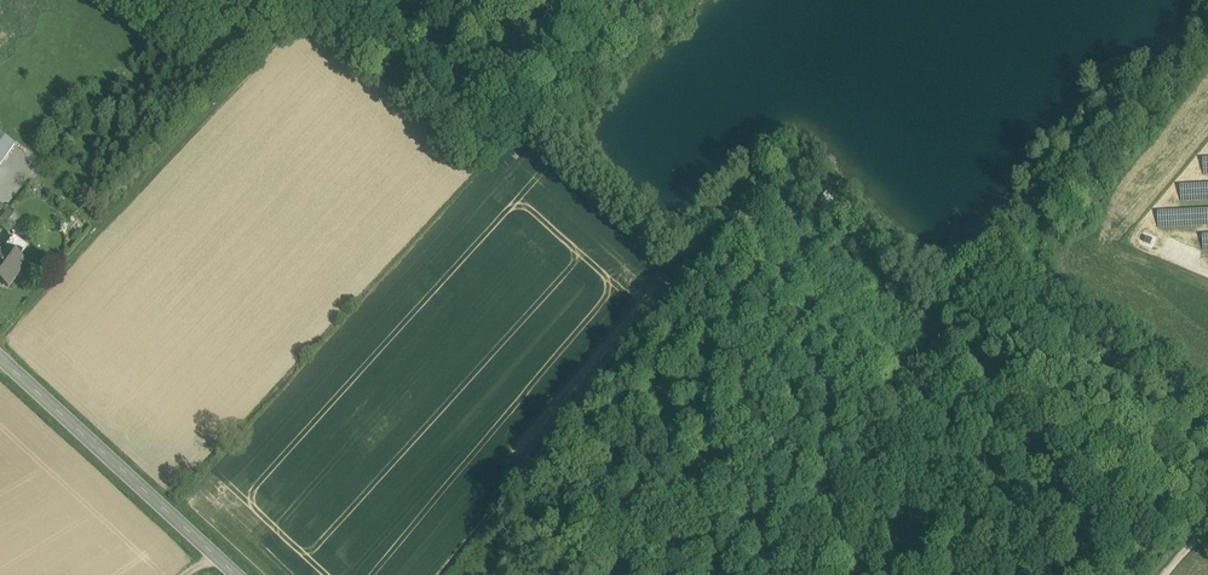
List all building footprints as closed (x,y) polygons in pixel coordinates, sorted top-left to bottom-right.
[(15,145),(0,135),(0,165),(15,145)] [(819,202),(835,213),(842,203),(825,192),(819,202)] [(14,258),(0,247),(0,277),(14,258)]
